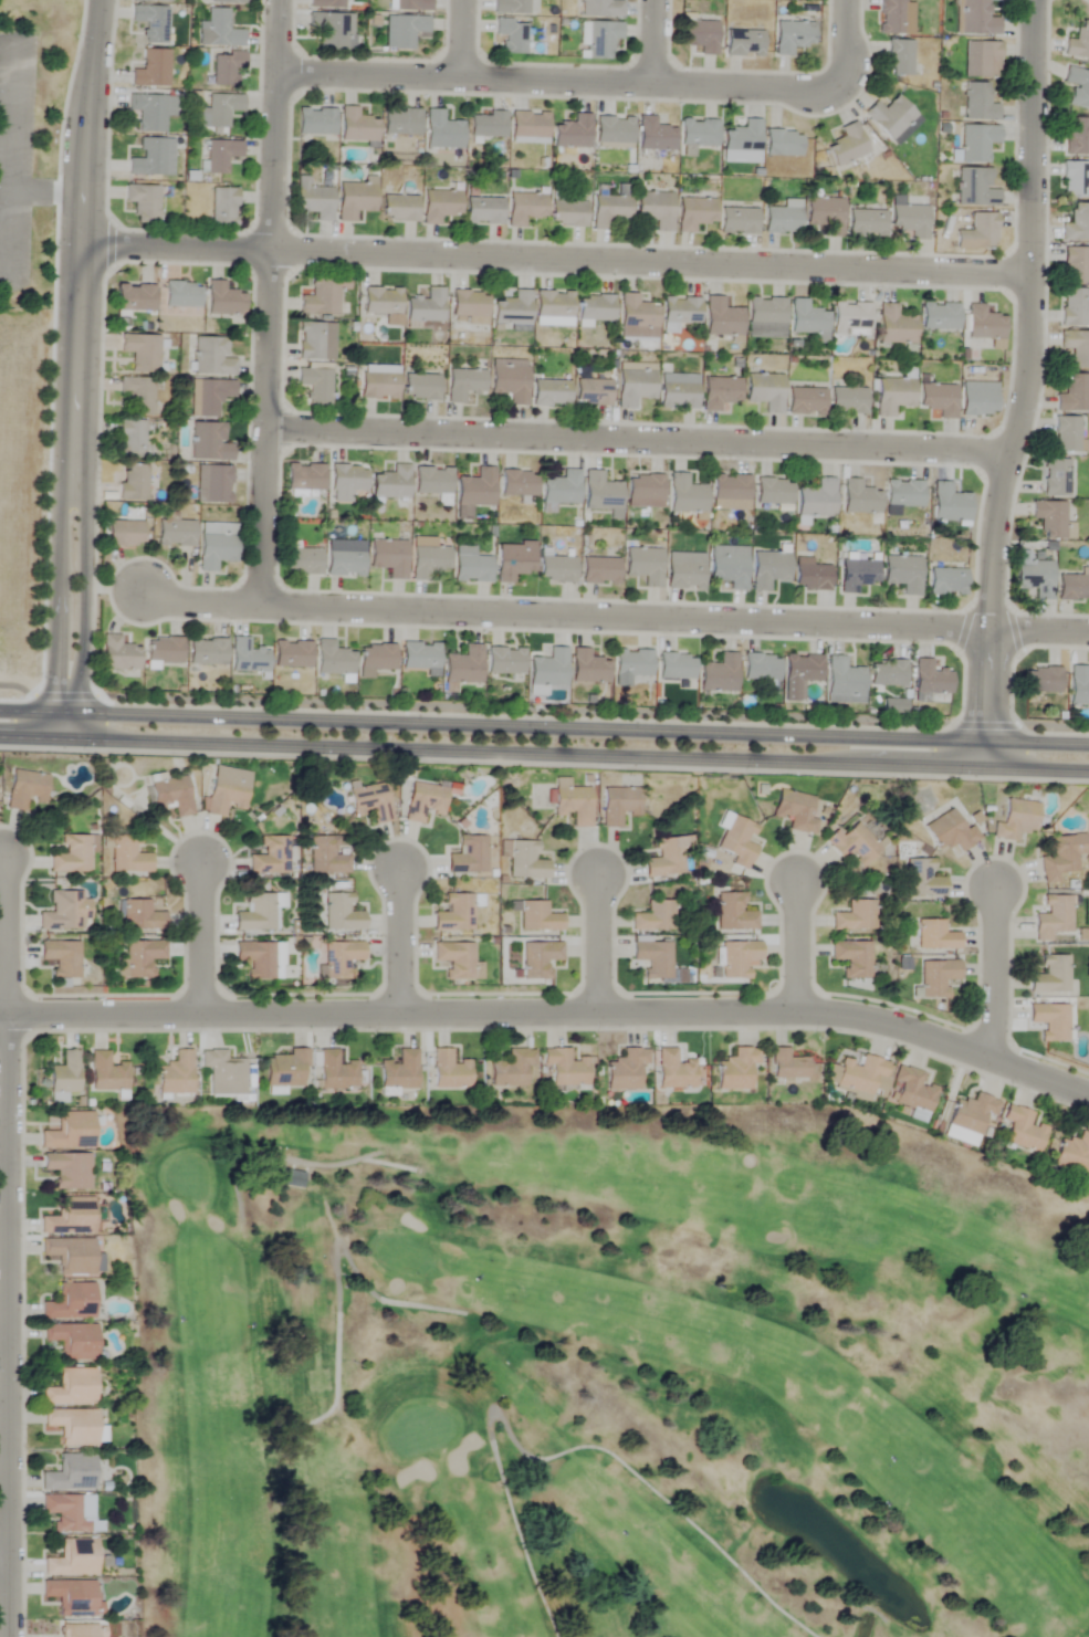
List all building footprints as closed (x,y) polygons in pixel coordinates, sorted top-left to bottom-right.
[(394,10),(430,10),(430,0),(394,0),(394,10)] [(535,0),(492,0),(492,14),(535,14),(535,0)] [(579,17),(621,18),(622,0),(615,0),(580,0),(579,17)] [(904,0),(879,0),(879,35),(904,35),(904,0)] [(987,18),(987,0),(960,0),(960,34),(998,34),(998,18),(987,18)] [(165,7),(130,7),(130,22),(142,22),(142,43),(165,43),(165,7)] [(242,47),(242,30),(226,30),(227,9),(207,9),(206,22),(197,22),(197,46),(242,47)] [(307,30),(318,30),(318,50),(344,50),(345,14),(307,13),(307,30)] [(393,51),(412,51),(412,33),(427,33),(427,16),(393,16),(393,51)] [(1078,20),(1076,41),(1065,39),(1063,56),(1088,59),(1088,22),(1078,20)] [(525,54),(525,21),(494,21),(494,36),(500,36),(500,54),(525,54)] [(699,55),(715,55),(715,21),(680,21),(680,45),(699,45),(699,55)] [(610,60),(610,39),(620,39),(621,23),(584,22),(583,59),(610,60)] [(792,56),(792,46),(811,46),(811,22),(775,22),(775,56),(792,56)] [(725,56),(762,56),(762,31),(725,31),(725,56)] [(911,76),(911,40),(887,40),(887,76),(911,76)] [(998,42),(964,42),(964,77),(998,77),(998,42)] [(167,87),(167,50),(141,49),(141,70),(130,70),(130,86),(167,87)] [(240,73),(243,73),(243,53),(212,53),(212,87),(240,87),(240,73)] [(1065,67),(1062,83),(1071,85),(1067,106),(1088,110),(1088,72),(1065,67)] [(998,120),(998,104),(988,104),(988,83),(964,83),(964,120),(998,120)] [(164,133),(164,117),(174,117),(174,96),(127,95),(126,110),(138,111),(137,132),(164,133)] [(227,128),(227,112),(242,112),(242,95),(207,95),(207,128),(227,128)] [(875,101),(863,113),(892,143),(918,117),(896,95),(883,109),(875,101)] [(425,106),(423,145),(460,146),(461,119),(442,119),(442,107),(425,106)] [(376,141),(376,118),(357,118),(357,107),(340,107),(340,141),(376,141)] [(334,136),(334,109),(297,109),(297,136),(334,136)] [(419,109),(383,109),(383,135),(419,135),(419,109)] [(510,113),(510,143),(546,143),(546,113),(510,113)] [(469,114),(469,138),(504,138),(504,114),(469,114)] [(552,148),(589,148),(589,115),(573,115),(573,124),(552,124),(552,148)] [(638,150),(674,150),(674,127),(654,127),(654,116),(638,116),(638,150)] [(631,143),(631,117),(595,117),(595,143),(631,143)] [(1088,155),(1088,118),(1064,118),(1064,155),(1088,155)] [(716,119),(680,119),(680,147),(716,147),(716,119)] [(722,162),(760,162),(760,119),(743,119),(743,129),(722,129),(722,162)] [(825,146),(834,167),(868,152),(854,121),(839,128),(843,138),(825,146)] [(987,144),(999,144),(999,126),(960,126),(960,163),(987,163),(987,144)] [(765,156),(800,156),(800,131),(765,131),(765,156)] [(127,175),(164,175),(164,139),(140,139),(140,159),(127,159),(127,175)] [(226,174),(226,158),(240,158),(240,141),(205,141),(206,174),(226,174)] [(1086,177),(1086,162),(1062,162),(1062,198),(1088,199),(1088,177),(1086,177)] [(956,169),(956,206),(998,206),(998,190),(989,190),(989,169),(956,169)] [(314,222),(331,222),(332,188),(309,187),(309,177),(296,176),(295,211),(315,212),(314,222)] [(375,184),(337,184),(337,222),(354,222),(354,211),(375,211),(375,184)] [(134,203),(134,223),(158,223),(158,186),(124,186),(124,203),(134,203)] [(235,188),(210,188),(210,225),(235,225),(235,188)] [(459,191),(422,191),(422,225),(439,225),(439,216),(459,216),(459,191)] [(672,193),(635,193),(635,220),(654,220),(654,232),(672,232),(672,193)] [(524,228),(524,218),(544,218),(544,195),(508,195),(508,228),(524,228)] [(416,196),(381,196),(381,221),(416,221),(416,196)] [(608,218),(630,218),(630,197),(593,197),(593,230),(608,230),(608,218)] [(501,224),(501,198),(465,198),(465,224),(501,224)] [(806,225),(825,225),(825,237),(841,237),(841,198),(806,198),(806,225)] [(714,199),(677,199),(678,233),(694,233),(694,224),(715,224),(714,199)] [(764,233),(799,233),(799,200),(782,200),(782,208),(764,208),(764,233)] [(585,226),(585,201),(550,201),(550,226),(585,226)] [(1070,204),(1070,223),(1060,223),(1060,242),(1088,242),(1088,204),(1070,204)] [(910,240),(927,240),(927,206),(891,206),(891,231),(910,231),(910,240)] [(720,234),(756,234),(756,208),(720,208),(720,234)] [(847,236),(884,236),(884,211),(847,211),(847,236)] [(995,214),(971,214),(971,231),(955,231),(955,249),(995,249),(995,214)] [(1088,248),(1064,248),(1064,284),(1088,284),(1088,248)] [(336,315),(336,289),(347,289),(347,278),(310,277),(310,297),(298,297),(298,314),(336,315)] [(207,281),(207,314),(243,314),(243,291),(223,291),(223,281),(207,281)] [(199,307),(199,282),(164,282),(164,307),(199,307)] [(116,311),(153,311),(153,285),(116,285),(116,311)] [(400,288),(362,288),(362,315),(400,315),(400,288)] [(442,288),(426,288),(426,301),(405,301),(405,322),(442,322),(442,288)] [(1086,326),(1086,289),(1060,289),(1060,326),(1086,326)] [(485,323),(485,291),(451,291),(451,323),(485,323)] [(492,324),(529,324),(529,291),(513,291),(513,301),(492,301),(492,324)] [(535,317),(571,317),(571,292),(535,292),(535,317)] [(619,338),(656,339),(657,305),(637,304),(637,294),(620,294),(619,338)] [(613,321),(613,295),(577,295),(577,321),(613,321)] [(741,335),(741,308),(722,308),(722,297),(705,297),(705,335),(741,335)] [(676,324),(699,324),(699,298),(663,298),(663,331),(676,331),(676,324)] [(747,338),(783,338),(783,299),(747,299),(747,338)] [(826,343),(827,310),(806,309),(807,299),(791,299),(790,333),(812,333),(812,343),(826,343)] [(869,333),(869,303),(832,303),(832,333),(869,333)] [(921,330),(957,330),(957,303),(921,303),(921,330)] [(878,304),(878,343),(915,343),(915,316),(895,316),(896,304),(878,304)] [(967,339),(1004,339),(1004,316),(983,316),(983,305),(967,305),(967,339)] [(297,360),(333,360),(333,323),(297,323),(297,360)] [(1060,332),(1060,349),(1071,349),(1071,369),(1088,369),(1088,332),(1060,332)] [(157,335),(119,335),(119,352),(131,352),(131,372),(157,372),(157,335)] [(193,338),(193,375),(234,375),(234,358),(226,358),(226,338),(193,338)] [(490,393),(509,393),(509,406),(526,406),(526,360),(490,360),(490,393)] [(391,367),(391,372),(360,372),(360,399),(396,399),(396,367),(391,367)] [(329,406),(329,370),(296,369),(296,386),(307,386),(306,405),(329,406)] [(483,393),(483,370),(447,370),(447,404),(469,404),(469,393),(483,393)] [(654,371),(618,371),(618,409),(635,409),(635,398),(654,398),(654,371)] [(696,409),(696,374),(659,374),(659,409),(696,409)] [(438,400),(438,375),(403,375),(403,400),(438,400)] [(782,375),(745,375),(745,402),(765,402),(765,414),(782,414),(782,375)] [(1055,395),(1055,412),(1088,412),(1088,375),(1066,375),(1065,395),(1055,395)] [(719,411),(719,402),(739,402),(739,378),(702,378),(702,411),(719,411)] [(151,416),(151,379),(119,379),(119,395),(128,395),(128,416),(151,416)] [(894,407),(913,407),(913,379),(876,379),(875,417),(894,417),(894,407)] [(190,417),(218,418),(218,397),(233,397),(234,381),(191,380),(190,417)] [(609,406),(609,380),(574,380),(574,406),(609,406)] [(568,381),(532,381),(532,406),(568,406),(568,381)] [(938,409),(938,418),(954,419),(955,386),(919,385),(918,408),(938,409)] [(787,414),(824,414),(824,388),(787,388),(787,414)] [(865,414),(865,388),(830,388),(830,414),(865,414)] [(961,416),(997,416),(997,391),(961,391),(961,416)] [(1078,417),(1054,417),(1054,453),(1078,453),(1078,417)] [(144,457),(144,421),(118,421),(118,457),(144,457)] [(190,460),(229,460),(229,424),(190,423),(190,460)] [(1067,497),(1067,460),(1042,460),(1042,497),(1067,497)] [(323,464),(286,464),(286,491),(323,491),(323,464)] [(391,474),(371,474),(371,499),(408,499),(408,464),(391,464),(391,474)] [(119,501),(145,501),(145,465),(119,465),(119,501)] [(351,504),(351,492),(365,492),(365,466),(330,466),(330,504),(351,504)] [(229,504),(229,467),(195,467),(195,504),(229,504)] [(450,506),(450,468),(414,468),(414,495),(437,495),(437,506),(450,506)] [(492,506),(492,468),(476,468),(476,478),(456,478),(456,506),(492,506)] [(541,480),(541,505),(578,505),(578,470),(562,470),(562,480),(541,480)] [(500,497),(535,497),(535,471),(500,471),(500,497)] [(601,483),(601,471),(584,471),(584,510),(620,510),(620,483),(601,483)] [(705,513),(705,486),(686,486),(686,474),(669,474),(669,513),(705,513)] [(627,508),(661,508),(661,475),(627,475),(627,508)] [(712,510),(748,510),(748,476),(712,476),(712,510)] [(816,489),(797,489),(796,517),(833,518),(834,479),(816,478),(816,489)] [(842,513),(879,513),(879,490),(860,490),(860,479),(842,479),(842,513)] [(790,504),(790,480),(756,480),(756,504),(790,504)] [(885,508),(921,508),(921,481),(885,481),(885,508)] [(949,494),(950,483),(935,482),(934,521),(969,522),(970,495),(949,494)] [(1064,540),(1064,502),(1030,502),(1030,519),(1041,519),(1041,540),(1064,540)] [(157,547),(193,547),(193,521),(157,521),(157,547)] [(106,547),(141,547),(141,522),(106,522),(106,547)] [(236,524),(199,523),(198,572),(215,573),(215,561),(235,562),(236,524)] [(369,568),(388,568),(388,580),(405,580),(405,540),(369,540),(369,568)] [(496,544),(496,584),(513,584),(513,575),(533,575),(533,544),(496,544)] [(448,547),(411,547),(411,581),(428,581),(428,571),(448,571),(448,547)] [(490,557),(474,557),(474,547),(454,547),(454,583),(490,583),(490,557)] [(746,547),(709,547),(709,580),(729,580),(729,591),(746,591),(746,547)] [(285,575),(320,575),(320,549),(285,549),(285,575)] [(643,588),(660,588),(660,549),(624,549),(624,577),(643,577),(643,588)] [(326,550),(326,576),(363,576),(363,550),(326,550)] [(752,591),(768,591),(768,581),(788,581),(788,553),(752,553),(752,591)] [(667,589),(703,589),(703,556),(667,556),(667,589)] [(883,585),(902,585),(902,596),(920,596),(920,557),(883,557),(883,585)] [(574,583),(574,558),(539,558),(539,583),(574,583)] [(581,585),(618,585),(618,559),(581,559),(581,585)] [(857,594),(857,585),(877,585),(877,561),(841,560),(840,594),(857,594)] [(1015,589),(1034,589),(1034,601),(1051,601),(1051,562),(1015,562),(1015,589)] [(829,565),(794,565),(794,590),(829,590),(829,565)] [(965,595),(965,569),(928,569),(928,595),(965,595)] [(1058,575),(1058,601),(1088,601),(1088,569),(1080,569),(1080,575),(1058,575)] [(138,669),(138,646),(119,646),(119,635),(102,635),(102,669),(138,669)] [(267,650),(247,650),(247,637),(231,637),(231,672),(267,672),(267,650)] [(181,663),(181,638),(146,638),(146,663),(181,663)] [(225,638),(188,638),(188,665),(225,665),(225,638)] [(316,674),(353,674),(353,650),(333,650),(333,640),(316,640),(316,674)] [(311,667),(311,641),(274,641),(274,667),(311,667)] [(426,669),(426,674),(437,674),(437,643),(401,643),(401,669),(426,669)] [(359,670),(393,670),(393,644),(359,644),(359,670)] [(480,682),(480,644),(463,644),(463,655),(443,655),(443,691),(453,692),(454,682),(480,682)] [(565,647),(548,647),(548,658),(529,658),(529,686),(565,686),(565,647)] [(486,674),(523,674),(523,648),(486,648),(486,674)] [(588,648),(571,648),(571,683),(607,683),(607,659),(588,659),(588,648)] [(629,687),(629,676),(650,676),(650,650),(614,650),(614,687),(629,687)] [(736,652),(719,652),(719,664),(699,664),(699,690),(735,690),(736,652)] [(693,654),(658,654),(658,679),(693,679),(693,654)] [(743,680),(778,680),(778,654),(743,654),(743,680)] [(820,681),(820,655),(783,655),(783,701),(800,701),(800,681),(820,681)] [(827,656),(826,695),(862,696),(863,668),(843,668),(844,656),(827,656)] [(914,693),(950,693),(950,672),(931,671),(931,659),(914,659),(914,693)] [(869,685),(904,685),(904,660),(869,660),(869,685)] [(1086,677),(1086,666),(1069,666),(1069,704),(1088,704),(1088,678),(1086,677)] [(1059,667),(1025,667),(1025,693),(1059,693),(1059,667)] [(213,766),(205,814),(223,817),(225,806),(244,809),(250,773),(213,766)] [(6,809),(24,811),(26,799),(44,801),(47,775),(11,770),(6,809)] [(175,818),(192,815),(185,775),(149,781),(154,809),(173,806),(175,818)] [(590,788),(568,788),(568,778),(553,778),(553,814),(572,814),(572,827),(590,827),(590,788)] [(442,816),(446,787),(409,782),(404,821),(422,823),(424,813),(442,816)] [(384,783),(348,789),(353,816),(371,813),(373,824),(391,821),(384,783)] [(639,788),(602,788),(602,827),(621,827),(621,815),(639,815),(639,788)] [(787,830),(814,835),(817,819),(809,817),(813,797),(777,790),(772,815),(789,818),(787,830)] [(993,822),(991,838),(1023,843),(1024,831),(1034,833),(1039,803),(1005,799),(1002,824),(993,822)] [(976,841),(955,807),(923,825),(939,852),(953,844),(958,852),(976,841)] [(756,847),(748,844),(755,826),(731,815),(716,849),(733,856),(730,864),(745,871),(756,847)] [(862,867),(880,851),(856,822),(841,836),(836,830),(823,841),(842,862),(851,854),(862,867)] [(1050,857),(1039,858),(1041,884),(1059,883),(1059,875),(1078,874),(1076,855),(1087,854),(1086,834),(1048,837),(1050,857)] [(49,873),(90,873),(90,835),(62,835),(62,855),(49,855),(49,873)] [(112,835),(112,872),(150,872),(150,854),(137,854),(137,835),(112,835)] [(249,873),(288,873),(288,836),(261,837),(261,855),(248,855),(249,873)] [(348,873),(348,855),(334,855),(334,836),(309,836),(309,873),(348,873)] [(446,873),(485,873),(485,836),(459,836),(459,855),(446,855),(446,873)] [(644,860),(645,878),(684,875),(681,837),(654,839),(655,859),(644,860)] [(508,878),(547,878),(547,860),(536,860),(536,841),(508,841),(508,878)] [(904,859),(904,896),(945,896),(945,878),(931,878),(931,859),(904,859)] [(38,912),(38,930),(83,930),(83,919),(89,919),(89,900),(82,900),(82,891),(50,891),(50,912),(38,912)] [(274,931),(274,894),(245,893),(245,913),(233,913),(233,931),(274,931)] [(362,912),(350,912),(350,893),(317,894),(318,930),(363,930),(362,912)] [(432,913),(432,931),(471,931),(471,894),(444,894),(444,913),(432,913)] [(716,930),(756,930),(756,912),(743,912),(743,894),(716,894),(716,930)] [(1034,915),(1034,941),(1051,941),(1051,933),(1071,933),(1071,907),(1079,907),(1079,896),(1044,896),(1044,915),(1034,915)] [(149,900),(122,900),(122,930),(165,930),(165,913),(149,913),(149,900)] [(847,900),(847,914),(831,914),(831,930),(874,930),(874,900),(847,900)] [(562,931),(562,914),(546,914),(546,901),(519,901),(519,931),(562,931)] [(673,901),(647,901),(647,914),(631,914),(631,931),(673,931),(673,901)] [(917,920),(917,949),(958,949),(958,933),(943,933),(943,920),(917,920)] [(52,979),(78,979),(78,942),(39,942),(39,960),(52,960),(52,979)] [(152,979),(152,961),(164,961),(164,942),(124,942),(124,979),(152,979)] [(760,962),(760,942),(721,942),(721,979),(747,979),(747,962),(760,962)] [(870,942),(830,942),(830,961),(844,961),(844,980),(870,980),(870,942)] [(233,962),(247,962),(247,980),(273,980),(273,943),(233,943),(233,962)] [(324,980),(350,980),(350,961),(363,961),(363,943),(324,943),(324,980)] [(433,962),(447,962),(446,980),(479,980),(479,964),(472,964),(472,943),(433,943),(433,962)] [(522,980),(549,980),(549,961),(561,961),(561,943),(522,943),(522,980)] [(671,980),(671,943),(631,943),(631,962),(645,962),(645,980),(671,980)] [(1068,956),(1041,956),(1041,975),(1029,975),(1029,994),(1068,994),(1068,956)] [(920,999),(946,999),(946,981),(958,981),(958,962),(920,962),(920,999)] [(1041,1042),(1067,1042),(1067,1005),(1028,1005),(1028,1024),(1041,1024),(1041,1042)] [(657,1088),(696,1088),(696,1061),(675,1061),(675,1048),(657,1048),(657,1088)] [(749,1090),(749,1064),(758,1064),(758,1048),(733,1048),(733,1060),(716,1060),(716,1090),(749,1090)] [(787,1048),(771,1048),(771,1079),(808,1079),(808,1059),(787,1059),(787,1048)] [(302,1087),(302,1068),(306,1068),(306,1049),(288,1049),(288,1057),(265,1057),(265,1087),(302,1087)] [(416,1089),(416,1049),(398,1049),(398,1062),(380,1062),(380,1089),(416,1089)] [(469,1089),(469,1062),(451,1062),(451,1049),(432,1049),(432,1089),(469,1089)] [(489,1087),(525,1087),(525,1067),(533,1067),(533,1049),(507,1049),(507,1059),(489,1059),(489,1087)] [(587,1058),(568,1058),(568,1049),(542,1049),(542,1066),(550,1066),(550,1087),(587,1087),(587,1058)] [(605,1090),(638,1090),(638,1064),(647,1064),(647,1049),(622,1049),(622,1060),(605,1060),(605,1090)] [(77,1093),(77,1050),(61,1050),(61,1067),(49,1067),(49,1093),(77,1093)] [(191,1050),(175,1050),(175,1064),(157,1064),(157,1094),(191,1094),(191,1050)] [(225,1060),(225,1050),(200,1051),(201,1068),(209,1068),(209,1095),(245,1095),(245,1060),(225,1060)] [(338,1050),(319,1050),(319,1089),(355,1089),(355,1063),(338,1063),(338,1050)] [(90,1090),(127,1090),(127,1064),(107,1064),(107,1051),(90,1051),(90,1090)] [(825,1082),(879,1098),(890,1063),(863,1055),(859,1066),(842,1061),(840,1068),(830,1065),(825,1082)] [(923,1074),(897,1066),(892,1082),(899,1084),(893,1104),(928,1115),(936,1089),(920,1084),(923,1074)] [(984,1114),(995,1117),(999,1101),(975,1094),(972,1103),(953,1098),(945,1129),(978,1138),(984,1114)] [(1039,1153),(1046,1129),(1029,1124),(1032,1112),(1006,1105),(1001,1121),(1008,1123),(1002,1143),(1039,1153)] [(92,1148),(92,1112),(56,1112),(56,1131),(40,1131),(40,1148),(92,1148)] [(1051,1166),(1083,1175),(1088,1156),(1088,1134),(1079,1131),(1076,1142),(1060,1137),(1051,1166)] [(89,1154),(42,1154),(42,1170),(54,1170),(54,1189),(89,1189),(89,1154)] [(282,1184),(301,1189),(304,1175),(286,1170),(282,1184)] [(40,1217),(40,1234),(92,1233),(92,1197),(57,1198),(57,1217),(40,1217)] [(39,1256),(57,1256),(57,1275),(92,1275),(92,1239),(39,1239),(39,1256)] [(92,1318),(92,1283),(57,1283),(57,1303),(40,1303),(40,1318),(92,1318)] [(59,1360),(94,1360),(94,1324),(42,1324),(42,1341),(59,1341),(59,1360)] [(93,1405),(93,1369),(57,1369),(57,1388),(40,1388),(40,1405),(93,1405)] [(94,1410),(42,1410),(42,1426),(60,1426),(60,1446),(94,1446),(94,1410)] [(42,1490),(93,1490),(93,1454),(57,1454),(57,1473),(42,1473),(42,1490)] [(91,1532),(91,1521),(80,1521),(80,1495),(41,1495),(41,1514),(55,1514),(55,1532),(91,1532)] [(96,1576),(96,1539),(60,1539),(60,1559),(43,1559),(43,1576),(96,1576)] [(94,1581),(42,1581),(41,1598),(58,1598),(58,1616),(101,1616),(101,1602),(94,1602),(94,1581)] [(98,1625),(60,1625),(61,1636),(98,1636),(98,1625)]
